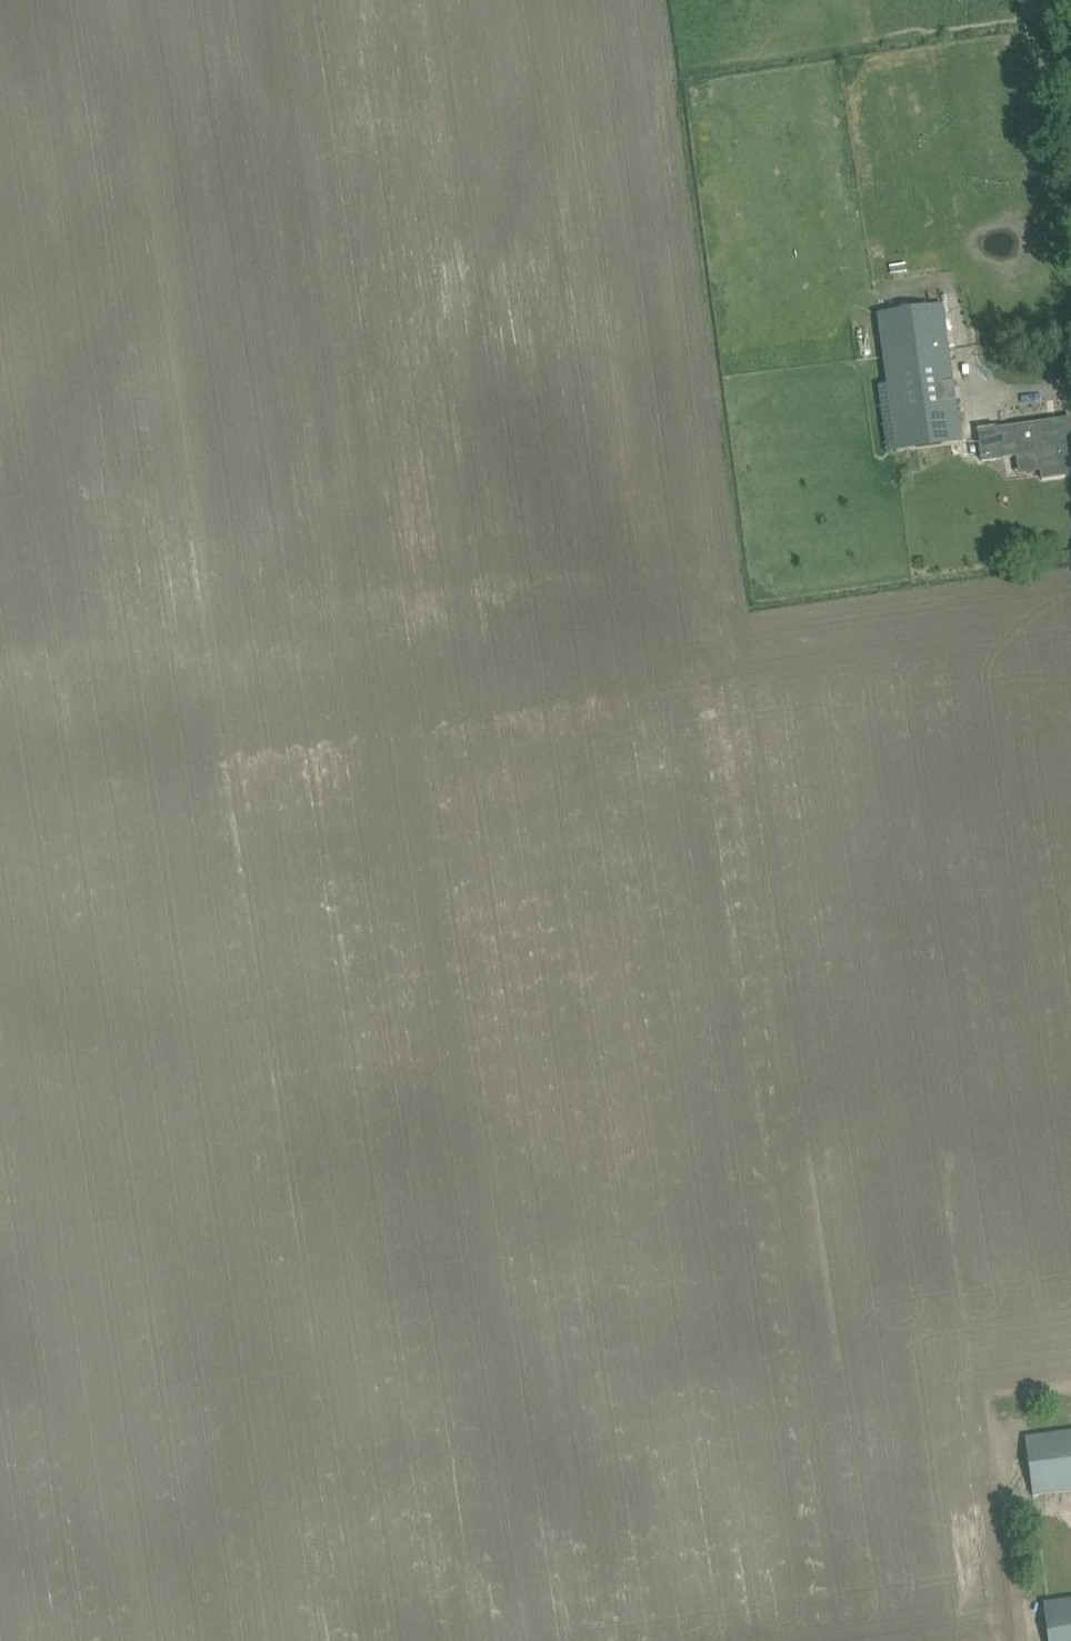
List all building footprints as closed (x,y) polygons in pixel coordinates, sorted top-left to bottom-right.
[(962,435),(943,305),(931,307),(877,315),(897,453),(963,444),(963,442),(962,435)] [(996,430),(997,437),(1000,458),(1040,453),(1044,480),(1070,476),(1070,420),(996,430)] [(1026,1438),(1034,1496),(1070,1491),(1070,1432),(1026,1438)] [(1045,1603),(1050,1640),(1070,1640),(1070,1599),(1045,1603)]
